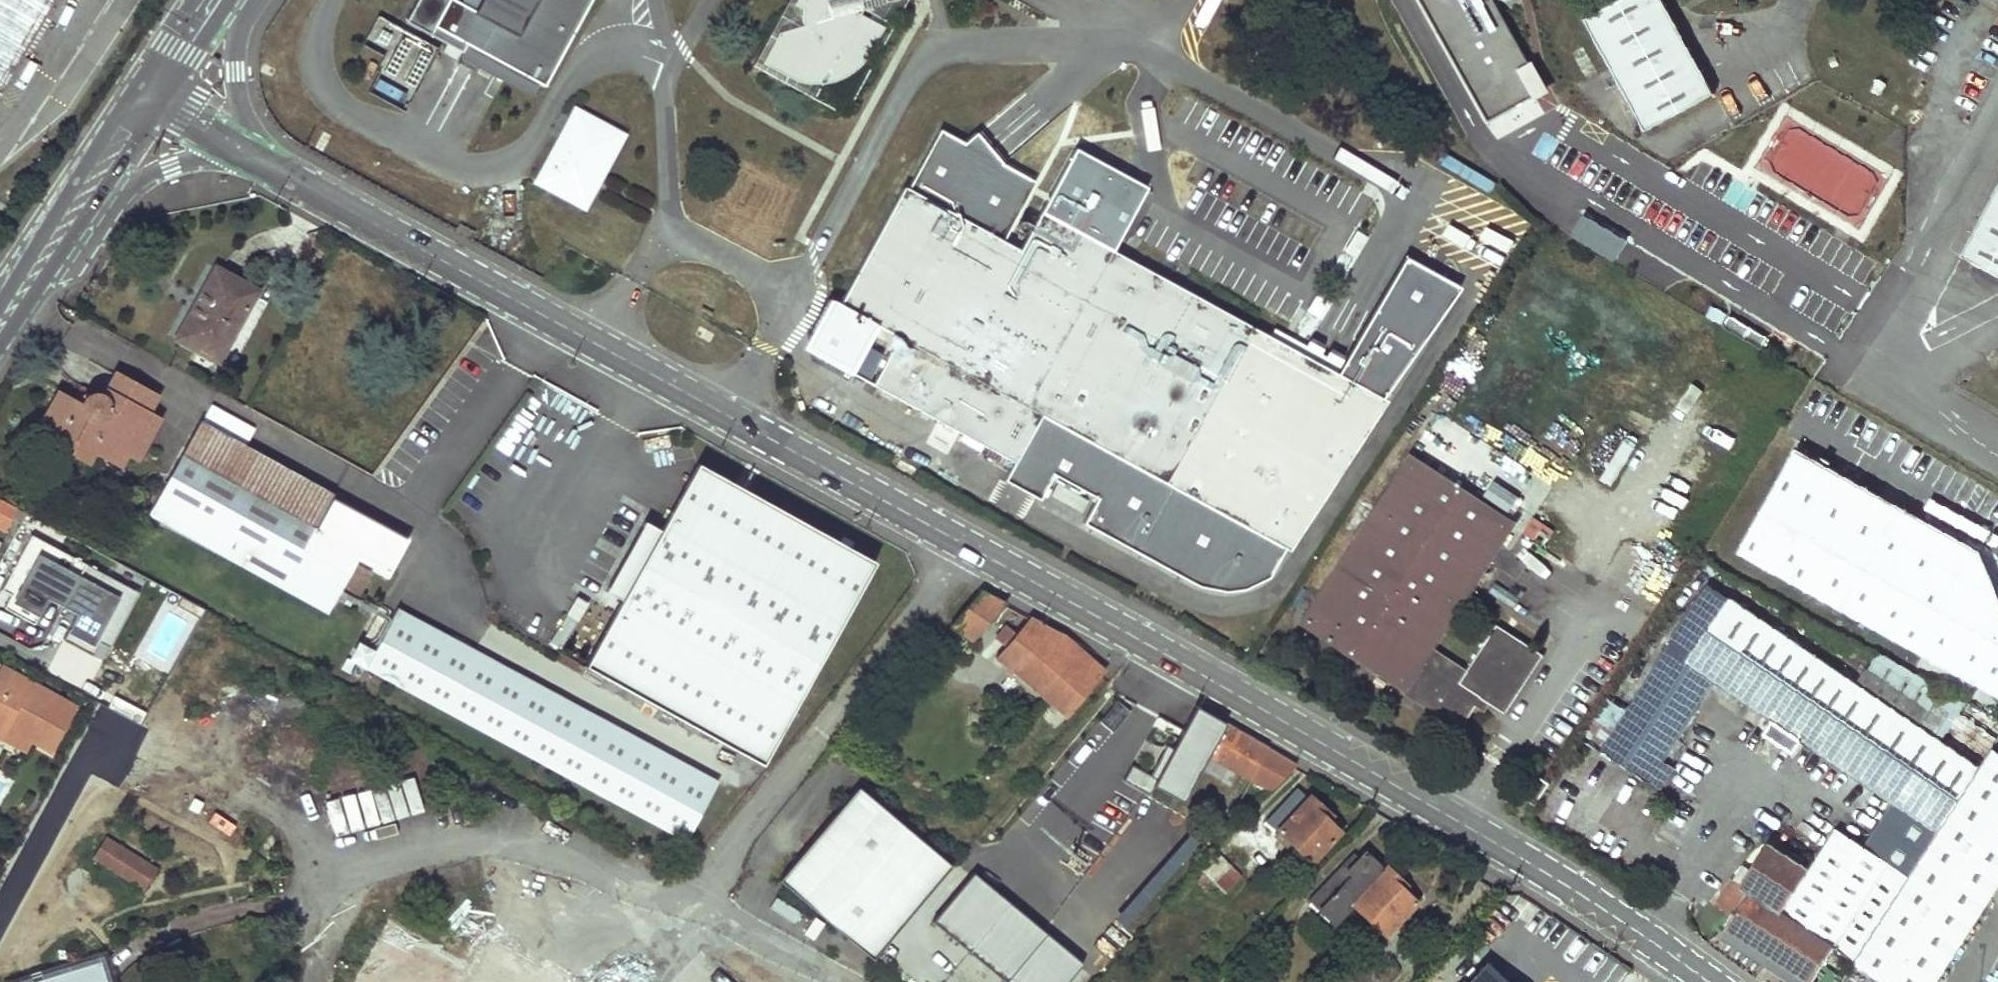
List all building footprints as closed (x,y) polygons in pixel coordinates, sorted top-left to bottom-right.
[(18,55),(11,50),(30,18),(38,14),(46,0),(0,0),(0,86),(18,55)] [(398,28),(402,30),(423,41),(427,33),(536,91),(585,0),(412,0),(398,28)] [(797,7),(806,12),(804,23),(806,29),(782,35),(766,65),(801,83),(813,86),(826,85),(838,83),(849,78),(859,71),(868,63),(875,52),(888,28),(858,13),(856,0),(801,0),(797,7)] [(1489,120),(1549,92),(1497,0),(1419,0),(1489,120)] [(1643,130),(1711,93),(1665,8),(1660,0),(1618,0),(1582,19),(1609,68),(1643,130)] [(536,91),(427,33),(423,41),(455,58),(452,63),(498,87),(529,104),(536,91)] [(613,137),(569,115),(533,184),(576,206),(613,137)] [(1282,555),(1380,409),(1378,404),(1456,293),(1404,260),(1331,375),(1033,213),(1012,252),(995,243),(1028,184),(961,146),(934,132),(902,192),(896,189),(838,298),(833,307),(891,339),(866,387),(1009,464),(997,482),(1034,503),(1045,476),(1091,503),(1078,527),(1190,588),(1214,594),(1238,595),(1261,581),(1278,552),(1282,555)] [(1957,258),(1997,280),(1997,181),(1957,258)] [(1632,241),(1581,211),(1568,234),(1619,264),(1632,241)] [(1487,227),(1482,236),(1508,250),(1513,241),(1487,227)] [(212,268),(171,338),(213,363),(255,294),(212,268)] [(1766,339),(1727,316),(1721,326),(1760,349),(1766,339)] [(110,375),(101,390),(144,413),(152,397),(110,375)] [(56,398),(41,423),(53,430),(45,444),(84,466),(90,456),(114,470),(123,456),(133,462),(157,419),(144,413),(101,390),(98,396),(94,396),(90,397),(87,398),(84,400),(83,402),(79,407),(78,410),(56,398)] [(322,515),(331,497),(196,422),(147,516),(171,529),(182,511),(332,595),(350,605),(381,547),(364,538),(322,515)] [(1733,542),(1997,688),(1997,685),(1997,595),(1974,541),(1791,440),(1733,542)] [(1296,621),(1461,725),(1476,702),(1467,699),(1474,689),(1481,694),(1504,710),(1543,651),(1497,621),(1467,665),(1434,643),(1516,518),(1411,449),(1296,621)] [(755,766),(869,563),(692,464),(655,530),(639,521),(637,526),(644,530),(610,591),(602,587),(600,592),(616,600),(578,667),(755,766)] [(1508,508),(1517,495),(1492,478),(1483,490),(1508,508)] [(373,521),(331,497),(322,515),(364,538),(373,521)] [(3,530),(14,509),(0,502),(0,529),(3,530)] [(182,511),(171,529),(321,613),(332,595),(182,511)] [(644,530),(637,526),(602,587),(610,591),(644,530)] [(29,530),(0,583),(0,591),(6,594),(0,606),(0,608),(33,626),(47,601),(75,616),(62,640),(91,656),(96,640),(108,647),(139,591),(29,530)] [(965,586),(938,619),(970,642),(999,606),(965,586)] [(1988,745),(1976,763),(1854,681),(1715,586),(1704,603),(1701,602),(1674,641),(1670,646),(1667,644),(1599,745),(1647,776),(1714,676),(1772,716),(1764,728),(1793,748),(1802,736),(1831,756),(1853,766),(1852,769),(1874,780),(1872,783),(1895,794),(1863,841),(1836,824),(1809,866),(1766,840),(1748,867),(1740,879),(1750,885),(1733,911),(1726,922),(1809,976),(1831,942),(1852,956),(1856,958),(1994,748),(1988,745)] [(391,614),(360,669),(676,842),(706,787),(391,614)] [(1023,620),(991,660),(1007,672),(1063,720),(1101,675),(1059,638),(1057,640),(1023,620)] [(1876,649),(1854,681),(1976,763),(1988,745),(1997,731),(1997,716),(1876,649)] [(0,668),(0,734),(4,727),(49,753),(75,708),(0,667),(0,668)] [(1474,689),(1467,699),(1476,702),(1481,694),(1474,689)] [(1191,710),(1174,740),(1266,792),(1289,767),(1290,765),(1191,710)] [(1997,878),(1997,751),(1994,748),(1856,958),(1892,981),(1930,981),(1997,878)] [(774,881),(867,961),(946,868),(854,788),(774,881)] [(1180,788),(1172,799),(1186,809),(1194,798),(1180,788)] [(1274,806),(1260,820),(1306,864),(1339,829),(1305,797),(1285,817),(1274,806)] [(90,858),(143,889),(157,865),(104,834),(90,858)] [(1353,847),(1301,901),(1330,929),(1350,908),(1380,937),(1415,901),(1381,869),(1378,872),(1353,847)] [(1217,857),(1194,882),(1202,889),(1209,882),(1223,895),(1240,877),(1217,857)] [(1740,861),(1717,899),(1733,911),(1750,885),(1740,879),(1748,867),(1740,861)] [(480,935),(467,962),(462,959),(382,917),(346,981),(567,981),(480,935)] [(567,981),(581,981),(479,928),(462,959),(467,962),(480,935),(567,981)] [(1469,956),(1445,981),(1497,981),(1469,956)] [(17,981),(102,981),(95,959),(17,981)] [(595,968),(588,981),(622,981),(595,968)]
